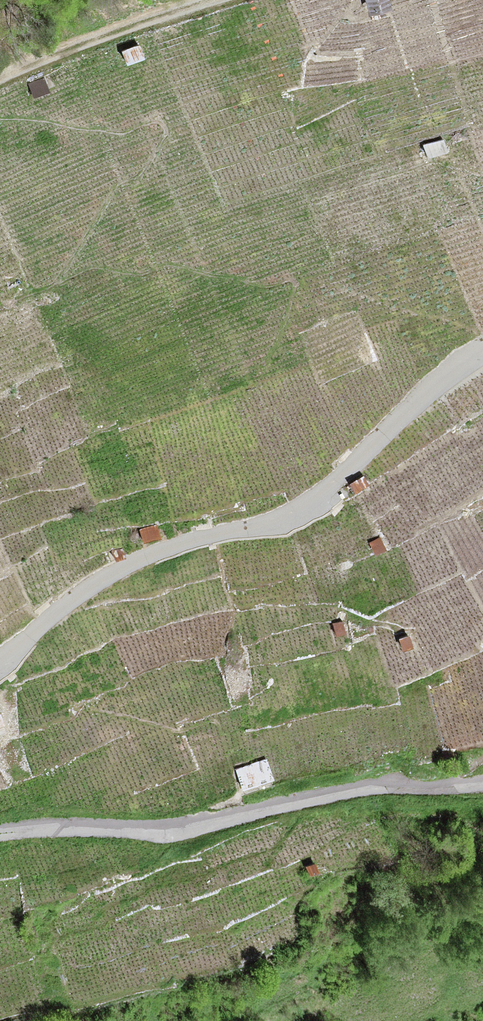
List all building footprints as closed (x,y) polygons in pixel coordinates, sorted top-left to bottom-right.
[(381,11),(403,2),(402,0),(376,0),(381,11)] [(150,39),(129,46),(135,63),(156,56),(150,39)]
